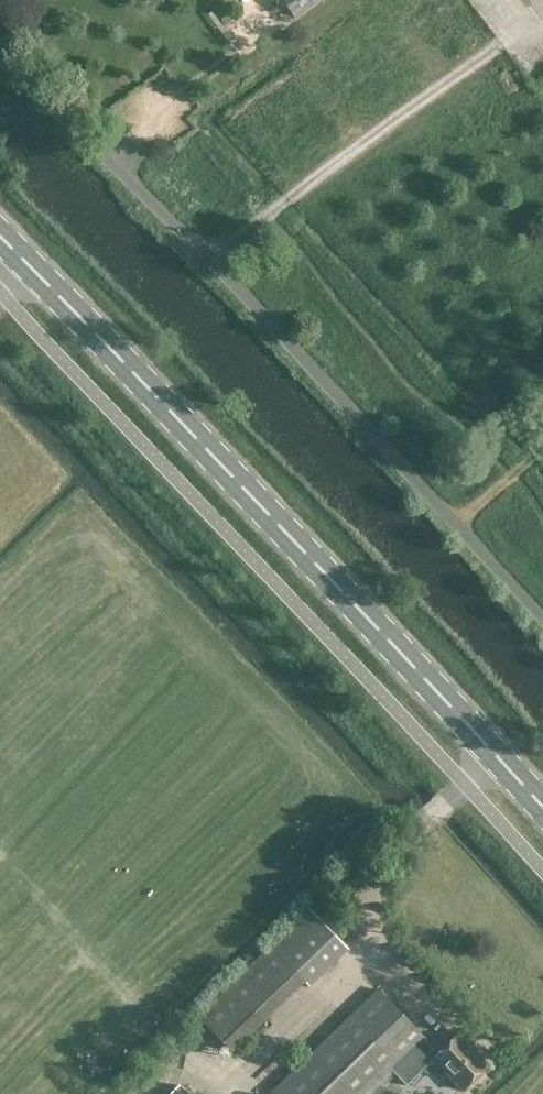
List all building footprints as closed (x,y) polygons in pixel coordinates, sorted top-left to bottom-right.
[(347,951),(308,911),(196,1019),(230,1054),(302,984),(307,989),(347,951)] [(487,1068),(456,1037),(436,1056),(424,1044),(425,1043),(376,992),(270,1093),(371,1093),(392,1074),(405,1088),(432,1062),(461,1093),(487,1068)] [(171,1080),(156,1093),(184,1093),(171,1080)]
